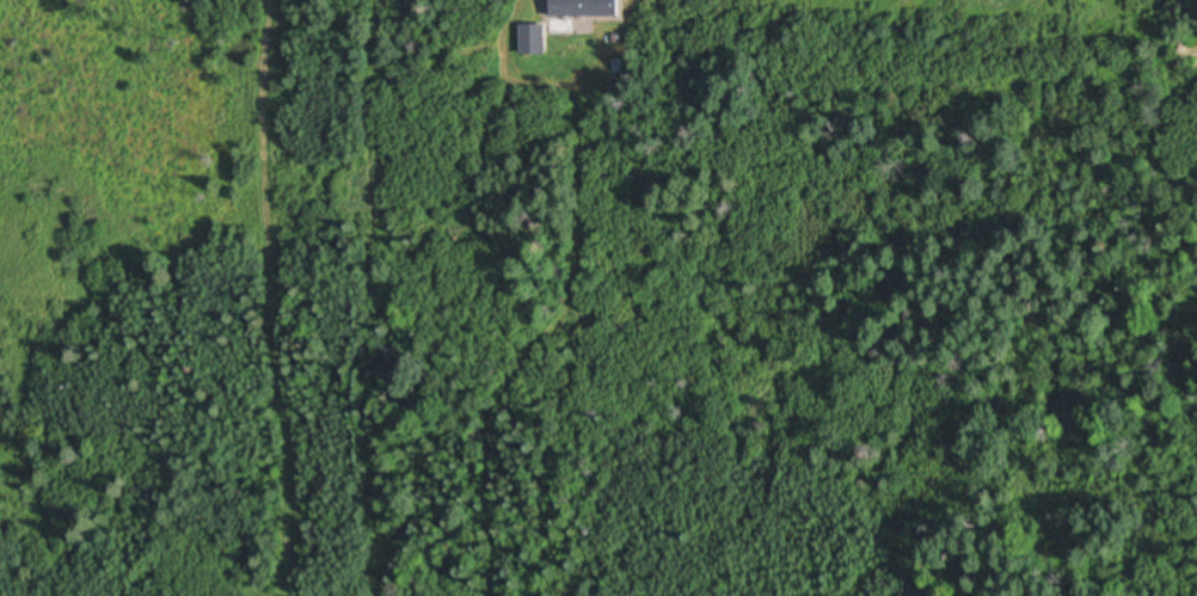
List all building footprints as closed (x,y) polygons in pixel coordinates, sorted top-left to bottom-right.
[(548,35),(574,35),(574,24),(607,23),(607,8),(549,9),(549,25),(522,26),(523,56),(549,55),(548,35)]
